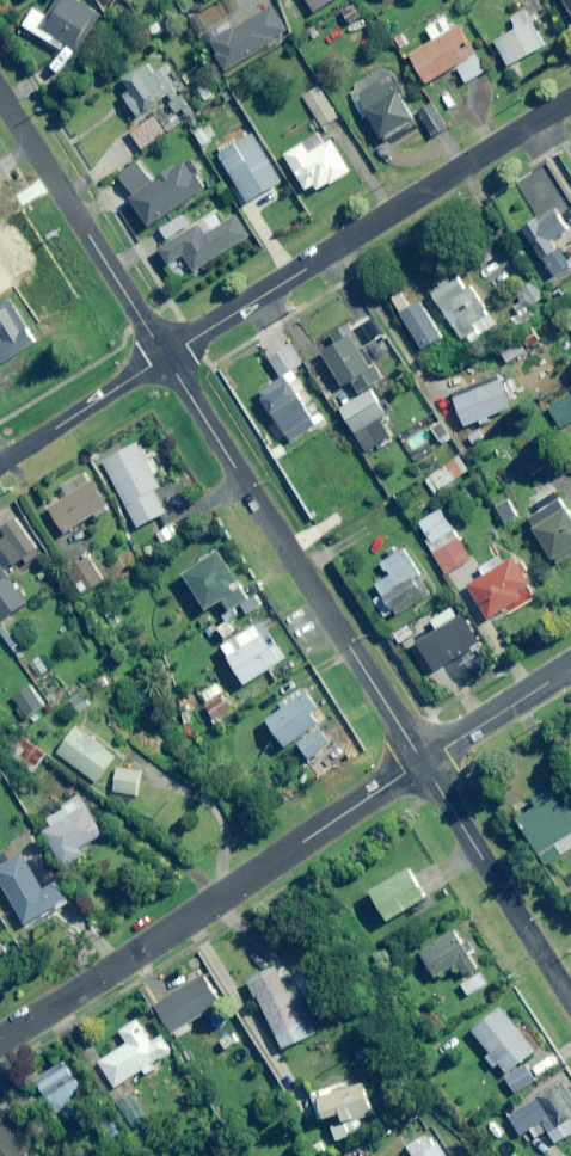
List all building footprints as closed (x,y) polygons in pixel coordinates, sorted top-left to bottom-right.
[(74,0),(58,0),(48,17),(34,9),(23,27),(52,44),(55,38),(79,52),(101,16),(74,0)] [(314,13),(336,0),(306,0),(314,13)] [(288,36),(272,9),(211,43),(227,71),(288,36)] [(545,47),(524,9),(510,17),(517,30),(495,42),(509,66),(545,47)] [(439,21),(436,16),(423,22),(434,42),(411,54),(426,84),(457,68),(464,83),(485,72),(461,26),(451,31),(444,19),(439,21)] [(180,89),(166,65),(150,74),(147,68),(125,80),(131,91),(122,96),(135,118),(154,107),(152,104),(180,89)] [(387,75),(384,69),(352,85),(355,91),(349,93),(363,121),(368,119),(380,144),(417,126),(392,73),(387,75)] [(337,118),(311,78),(304,83),(310,93),(303,97),(323,128),(337,118)] [(448,127),(436,109),(421,119),(432,137),(448,127)] [(164,134),(152,118),(130,134),(141,150),(164,134)] [(217,139),(209,125),(194,134),(202,147),(217,139)] [(283,183),(253,136),(239,144),(231,132),(214,143),(222,155),(220,157),(238,185),(228,191),(240,210),(283,183)] [(316,185),(320,191),(331,184),(332,186),(353,173),(333,141),(310,155),(304,145),(286,155),(307,191),(316,185)] [(192,160),(132,202),(150,227),(210,186),(192,160)] [(130,192),(152,177),(140,161),(119,176),(130,192)] [(569,231),(556,210),(524,230),(553,276),(570,266),(555,240),(569,231)] [(224,226),(216,214),(192,229),(183,215),(160,229),(170,244),(159,250),(169,266),(178,281),(249,237),(237,218),(224,226)] [(473,301),(453,276),(428,296),(448,321),(473,301)] [(4,363),(15,382),(48,364),(12,302),(0,309),(0,365),(4,363)] [(438,341),(417,307),(402,316),(423,351),(438,341)] [(362,353),(345,326),(329,336),(336,346),(322,356),(343,388),(352,383),(360,395),(340,407),(369,452),(382,443),(370,425),(387,413),(372,390),(387,381),(367,350),(362,353)] [(540,340),(533,330),(520,338),(527,348),(540,340)] [(526,352),(519,341),(501,353),(508,364),(526,352)] [(301,365),(288,346),(268,358),(281,379),(258,394),(290,443),(324,422),(313,405),(306,410),(291,385),(298,381),(292,371),(301,365)] [(514,408),(504,380),(454,397),(464,425),(514,408)] [(549,410),(561,429),(570,423),(570,396),(549,410)] [(417,424),(398,437),(413,459),(432,446),(417,424)] [(290,456),(280,440),(272,445),(282,461),(290,456)] [(160,487),(135,444),(102,464),(139,528),(166,513),(154,491),(160,487)] [(545,464),(536,448),(519,458),(528,474),(545,464)] [(306,471),(296,454),(286,460),(295,477),(306,471)] [(470,470),(460,456),(425,481),(435,494),(470,470)] [(108,508),(92,483),(49,509),(64,534),(108,508)] [(559,493),(540,503),(544,510),(529,518),(553,566),(570,557),(570,517),(559,493)] [(520,516),(511,500),(496,509),(506,525),(520,516)] [(472,560),(440,510),(420,523),(431,542),(427,544),(447,576),(472,560)] [(17,521),(3,530),(8,537),(0,542),(0,547),(14,567),(37,551),(17,521)] [(177,536),(171,526),(156,534),(162,544),(177,536)] [(531,584),(508,548),(477,567),(485,579),(470,588),(491,622),(526,600),(521,591),(531,584)] [(382,594),(374,599),(386,617),(394,612),(396,616),(432,595),(404,550),(381,564),(384,569),(372,577),(382,594)] [(247,600),(219,554),(183,576),(206,612),(222,602),(228,612),(247,600)] [(106,582),(92,557),(68,570),(81,595),(106,582)] [(0,563),(0,622),(1,623),(27,606),(0,563)] [(433,621),(440,632),(423,643),(409,623),(395,632),(426,677),(480,641),(463,615),(459,618),(452,609),(433,621)] [(270,649),(255,627),(221,649),(246,686),(286,658),(277,644),(270,649)] [(45,707),(32,687),(14,699),(28,718),(45,707)] [(84,693),(71,702),(79,715),(93,706),(84,693)] [(316,710),(304,693),(266,721),(286,749),(319,725),(311,713),(316,710)] [(232,709),(223,694),(203,705),(211,720),(232,709)] [(119,756),(75,723),(52,755),(95,787),(119,756)] [(329,745),(318,730),(298,744),(308,759),(329,745)] [(49,754),(23,736),(9,758),(34,775),(49,754)] [(143,772),(118,769),(115,793),(139,796),(143,772)] [(552,790),(535,801),(539,808),(519,821),(547,865),(570,850),(570,807),(567,801),(561,805),(552,790)] [(93,807),(44,831),(62,870),(112,846),(93,807)] [(0,869),(0,881),(28,925),(58,906),(24,853),(0,869)] [(409,872),(375,895),(391,920),(426,896),(409,872)] [(445,932),(423,950),(436,985),(468,959),(445,932)] [(10,955),(0,938),(0,961),(10,955)] [(287,967),(251,984),(283,1054),(319,1038),(287,967)] [(487,985),(480,973),(461,983),(467,996),(487,985)] [(222,1007),(203,976),(154,1006),(175,1039),(190,1030),(187,1025),(205,1014),(206,1017),(222,1007)] [(307,977),(296,983),(320,1022),(331,1015),(307,977)] [(499,1012),(476,1036),(508,1077),(542,1051),(499,1012)] [(152,1042),(137,1020),(120,1032),(129,1045),(100,1065),(117,1089),(172,1051),(161,1036),(152,1042)] [(82,1088),(64,1062),(36,1081),(58,1113),(80,1099),(75,1093),(82,1088)] [(537,1080),(528,1065),(506,1079),(515,1093),(537,1080)] [(374,1079),(317,1096),(333,1150),(390,1132),(374,1079)] [(543,1093),(507,1110),(526,1150),(562,1133),(543,1093)] [(129,1136),(106,1110),(92,1123),(115,1149),(129,1136)] [(405,1149),(409,1155),(446,1155),(432,1133),(405,1149)] [(544,1142),(537,1148),(544,1155),(552,1155),(555,1153),(544,1142)]
